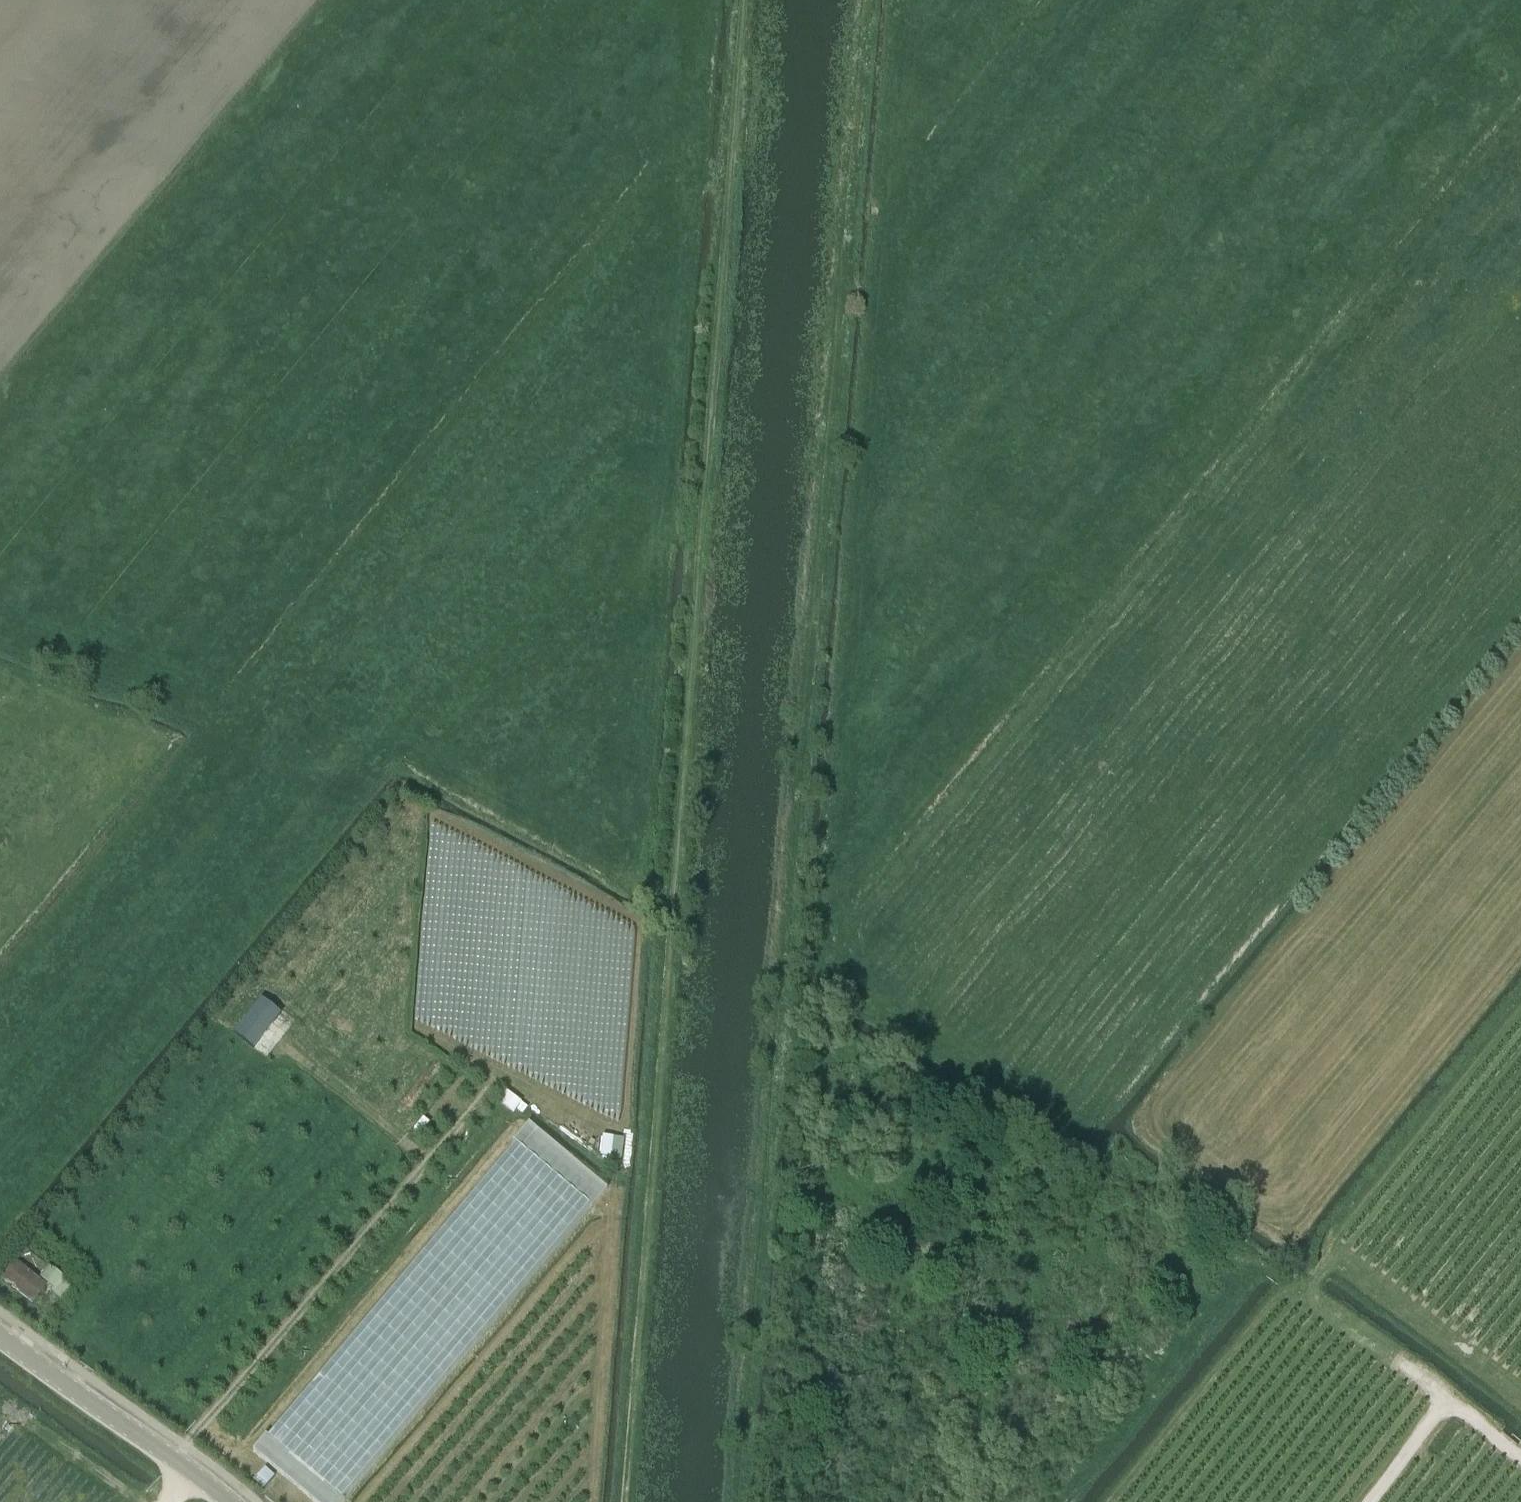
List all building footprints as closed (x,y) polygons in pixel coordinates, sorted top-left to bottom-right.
[(263,994),(235,1032),(255,1047),(283,1010),(263,994)] [(497,1100),(512,1112),(520,1102),(504,1090),(497,1100)] [(623,1138),(612,1137),(610,1158),(621,1159),(623,1138)] [(31,1303),(44,1286),(15,1264),(2,1281),(31,1303)] [(51,1293),(63,1302),(77,1285),(65,1275),(62,1278),(50,1269),(42,1279),(54,1289),(51,1293)] [(263,1488),(274,1476),(265,1467),(254,1480),(263,1488)]
